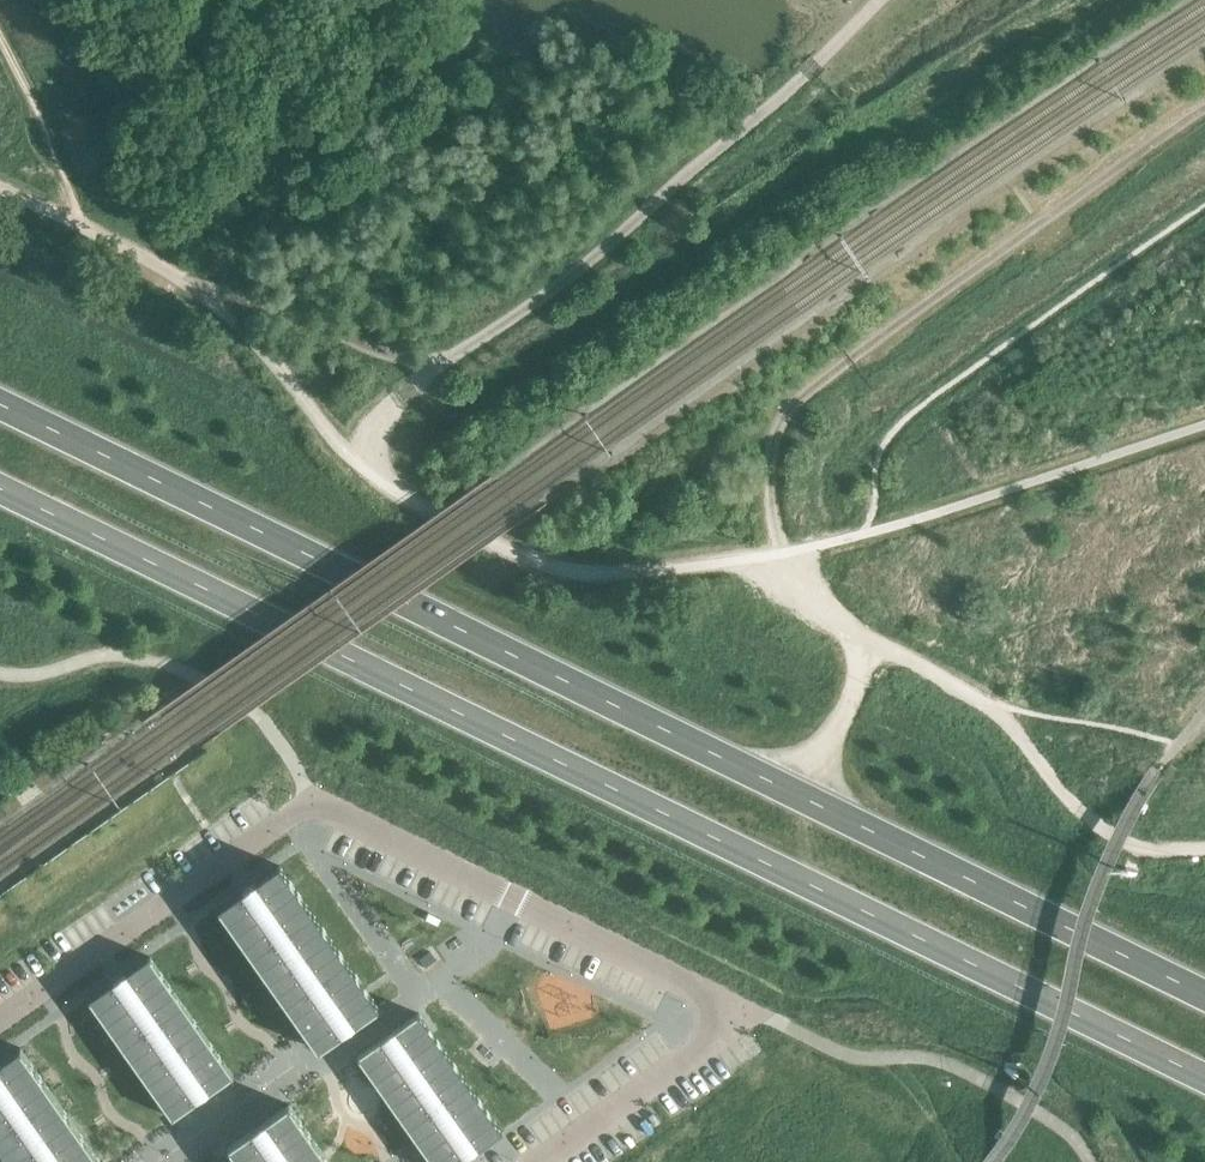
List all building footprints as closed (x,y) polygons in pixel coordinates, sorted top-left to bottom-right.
[(279,865),(218,908),(318,1051),(343,1033),(338,1026),(350,1018),(355,1025),(380,1007),(279,865)] [(113,982),(88,999),(172,1118),(197,1101),(192,1094),(204,1086),(209,1093),(234,1075),(150,956),(125,974),(130,980),(118,989),(113,982)] [(357,1056),(432,1161),(459,1161),(466,1157),(461,1150),(472,1142),(477,1149),(502,1132),(418,1013),(393,1030),(398,1037),(387,1045),(382,1038),(357,1056)] [(9,1161),(101,1161),(20,1047),(0,1062),(0,1071),(0,1072),(0,1149),(9,1161)] [(228,1147),(238,1161),(330,1161),(289,1104),(264,1121),(269,1128),(257,1136),(253,1130),(228,1147)]
